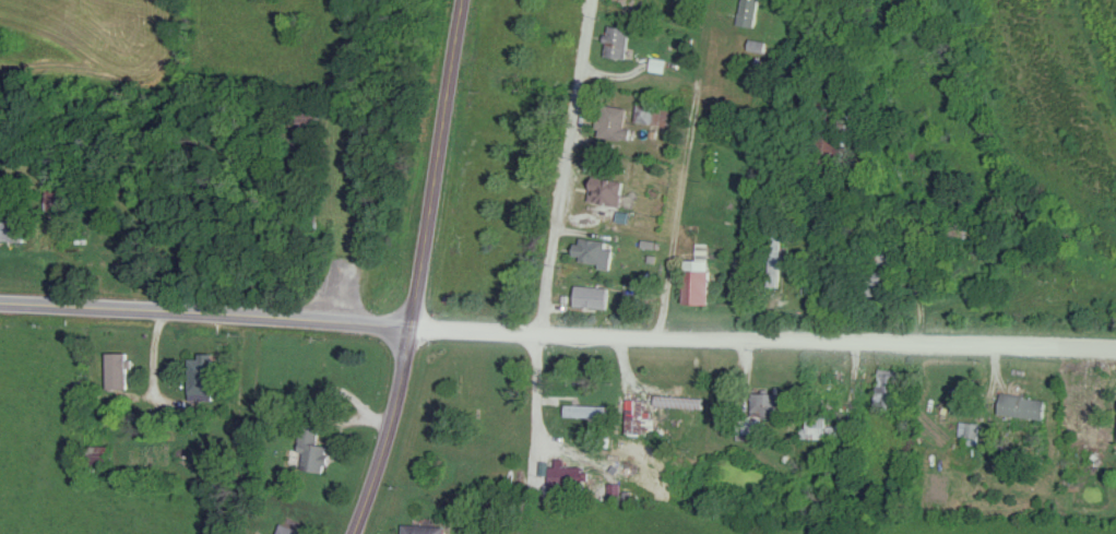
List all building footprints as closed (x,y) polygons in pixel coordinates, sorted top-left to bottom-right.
[(761,0),(743,0),(739,26),(756,30),(761,0)] [(607,60),(630,60),(630,28),(607,28),(607,60)] [(629,110),(603,105),(598,138),(630,143),(632,130),(626,129),(629,110)] [(638,125),(671,126),(672,107),(638,106),(638,125)] [(589,205),(621,209),(624,182),(592,179),(589,205)] [(612,244),(576,238),(572,262),(608,268),(612,244)] [(783,288),(780,238),(769,238),(772,289),(783,288)] [(684,308),(710,308),(710,262),(684,262),(684,308)] [(868,273),(868,293),(887,293),(887,273),(868,273)] [(573,308),(608,311),(610,290),(575,287),(573,308)] [(106,391),(128,391),(128,355),(106,355),(106,391)] [(212,402),(212,356),(189,356),(189,402),(212,402)] [(874,410),(900,411),(902,372),(876,371),(874,410)] [(761,420),(779,420),(779,395),(750,395),(750,409),(742,409),(742,431),(761,431),(761,420)] [(1043,421),(1045,400),(999,396),(997,416),(1043,421)] [(644,401),(626,401),(626,416),(615,416),(615,438),(644,438),(644,401)] [(322,476),(328,448),(315,446),(319,428),(302,424),(293,470),(322,476)] [(606,482),(606,471),(546,471),(546,482),(606,482)] [(280,525),(276,533),(298,533),(280,525)]
